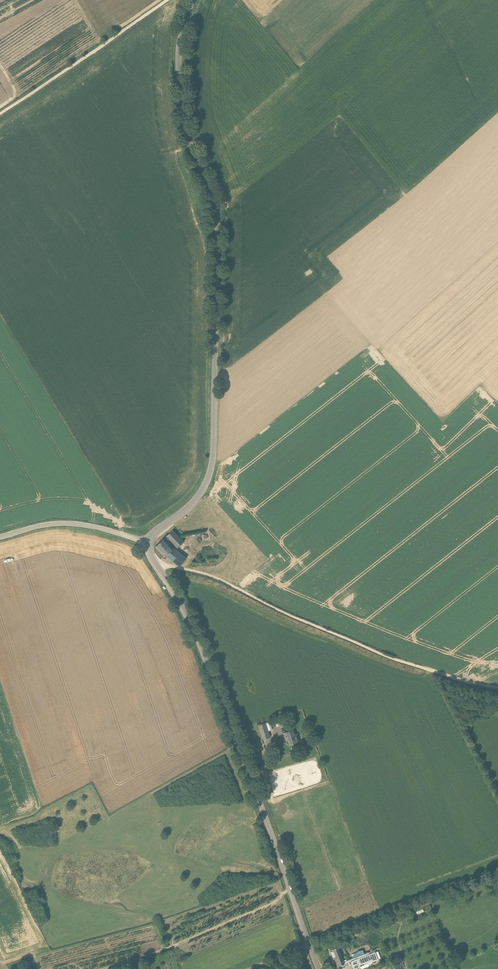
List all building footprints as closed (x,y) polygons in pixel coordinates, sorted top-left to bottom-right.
[(173,530),(166,536),(171,541),(175,545),(177,548),(184,542),(173,530)] [(164,538),(156,546),(159,549),(162,552),(165,556),(166,555),(180,566),(186,558),(177,551),(176,551),(172,547),(168,543),(171,541),(166,536),(164,538)] [(266,723),(258,725),(263,740),(270,737),(266,723)] [(293,729),(283,733),(286,739),(288,739),(290,744),(299,741),(297,734),(295,734),(293,729)] [(330,949),(334,961),(332,962),(335,968),(340,968),(339,966),(344,964),(351,961),(353,968),(360,966),(359,964),(371,960),(369,954),(365,956),(363,950),(360,950),(357,952),(354,954),(352,956),(353,958),(347,960),(346,959),(343,960),(337,947),(330,949)]
